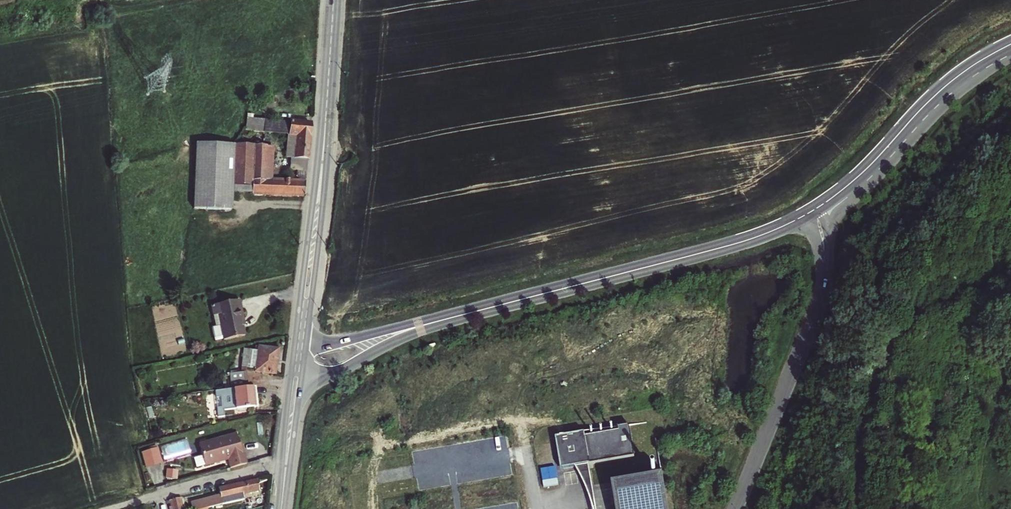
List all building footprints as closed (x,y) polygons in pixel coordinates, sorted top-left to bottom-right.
[(293,158),(307,159),(309,137),(310,124),(264,121),(263,133),(289,134),(288,147),(294,148),(293,158)] [(228,208),(230,182),(233,142),(196,140),(191,206),(228,208)] [(230,182),(243,182),(244,143),(233,142),(230,182)] [(251,192),(304,195),(305,179),(306,168),(296,168),(295,176),(298,176),(297,180),(270,178),(272,145),(244,143),(243,182),(251,183),(251,192)] [(242,314),(239,299),(212,305),(214,315),(218,314),(221,325),(212,327),(215,340),(224,338),(243,334),(240,319),(243,318),(242,314)] [(245,353),(244,367),(242,367),(241,372),(248,372),(248,369),(256,370),(256,371),(277,373),(278,362),(279,346),(277,346),(277,342),(270,341),(269,345),(265,344),(248,348),(245,353)] [(233,389),(246,387),(248,372),(241,372),(242,367),(235,367),(233,389)] [(221,401),(223,410),(218,412),(220,420),(227,419),(225,413),(241,411),(240,407),(257,405),(255,396),(254,386),(246,387),(233,389),(229,390),(214,394),(216,403),(221,401)] [(631,425),(557,437),(562,469),(576,467),(590,465),(636,457),(631,425)] [(223,458),(226,470),(247,463),(243,449),(239,436),(201,448),(203,455),(205,462),(206,464),(223,458)] [(159,447),(142,451),(147,468),(164,463),(159,447)] [(205,462),(203,455),(197,457),(199,464),(205,462)] [(576,467),(578,470),(583,484),(590,505),(591,508),(597,508),(594,487),(590,465),(576,467)] [(611,478),(612,483),(616,508),(668,508),(662,470),(611,478)] [(255,480),(217,489),(219,497),(221,505),(244,500),(243,495),(258,491),(257,485),(255,480)] [(212,499),(214,507),(221,505),(219,497),(212,499)] [(179,498),(167,502),(169,508),(181,508),(179,498)] [(195,508),(207,508),(214,507),(212,499),(194,504),(195,508)]
